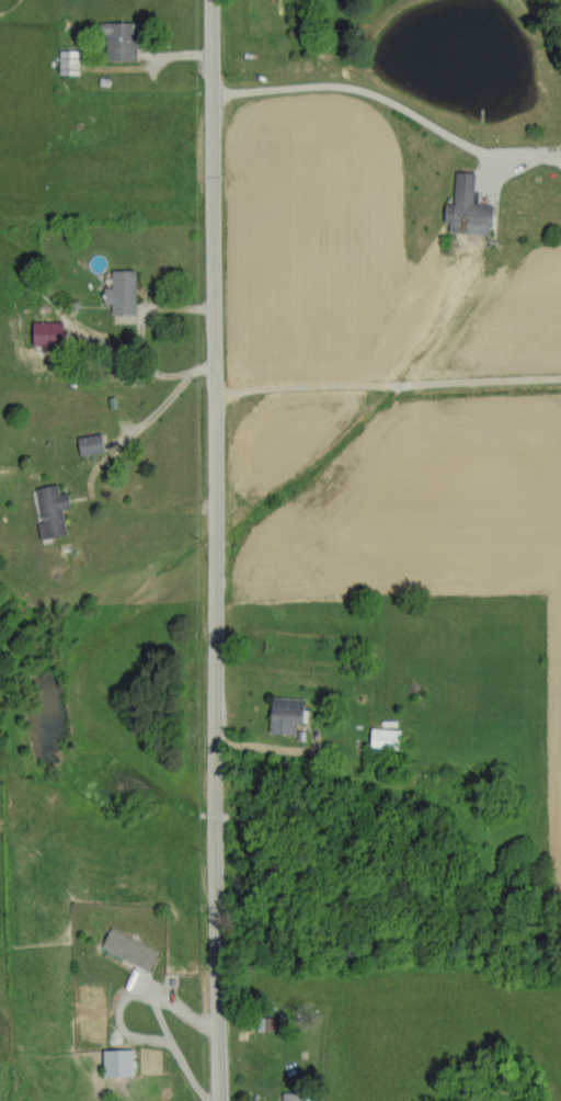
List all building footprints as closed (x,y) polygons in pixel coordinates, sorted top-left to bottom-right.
[(137,59),(138,21),(107,21),(105,59),(137,59)] [(80,73),(80,49),(61,49),(61,73),(80,73)] [(455,202),(447,201),(446,221),(452,221),(451,231),(493,233),(495,203),(479,202),(480,192),(475,191),(476,171),(456,170),(455,202)] [(105,287),(105,303),(113,303),(112,312),(136,312),(137,269),(113,269),(113,287),(105,287)] [(35,344),(64,345),(64,320),(35,320),(35,344)] [(106,451),(103,433),(79,436),(81,454),(106,451)] [(73,506),(69,491),(61,493),(59,482),(36,488),(44,520),(38,522),(42,539),(69,532),(63,509),(73,506)] [(305,697),(273,696),(272,732),(297,733),(297,721),(305,721),(305,697)] [(372,747),(402,748),(402,728),(373,727),(372,747)] [(152,969),(160,949),(111,928),(103,948),(152,969)] [(135,1049),(105,1050),(106,1077),(136,1076),(135,1049)] [(310,1092),(284,1092),(283,1100),(309,1100),(310,1092)]
